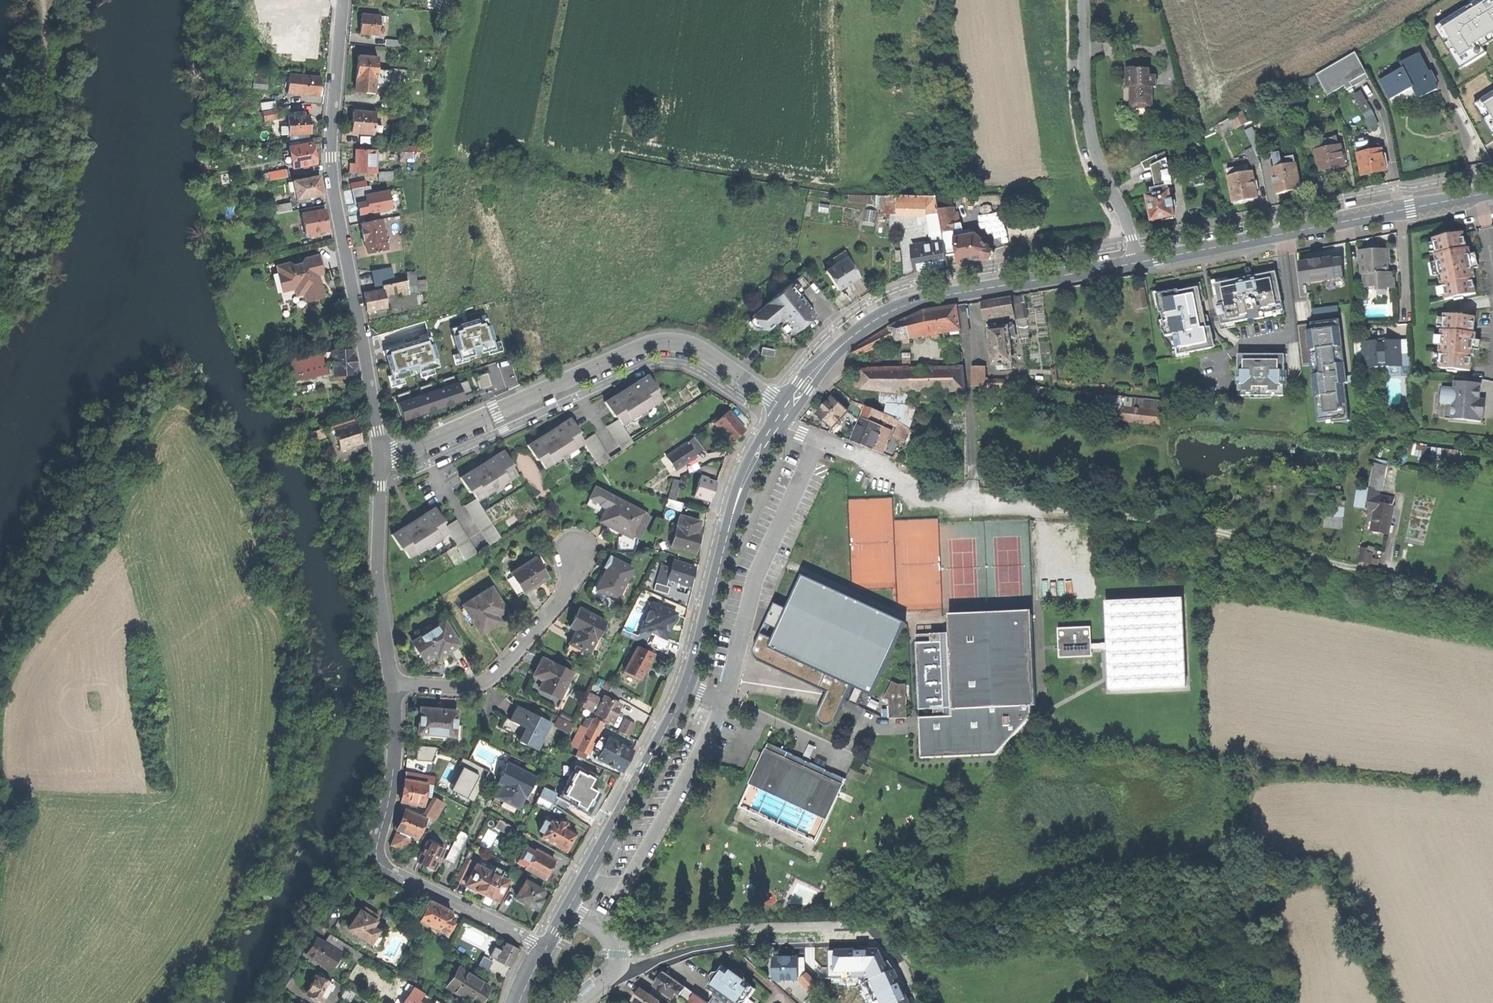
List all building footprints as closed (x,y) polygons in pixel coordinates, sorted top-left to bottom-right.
[(306,0),(293,0),(286,8),(294,15),(306,0)] [(1483,47),(1492,41),(1492,0),(1480,0),(1434,28),(1456,64),(1460,70),(1487,53),(1483,47)] [(361,23),(361,33),(380,34),(381,15),(362,14),(361,23)] [(296,27),(290,34),(293,37),(296,33),(299,29),(296,27)] [(1402,66),(1379,78),(1389,98),(1411,87),(1416,97),(1426,92),(1436,87),(1432,81),(1436,79),(1431,70),(1428,71),(1417,51),(1400,60),(1402,66)] [(1354,87),(1352,82),(1366,74),(1355,53),(1316,76),(1327,96),(1345,86),(1348,91),(1354,87)] [(356,91),(375,92),(375,83),(380,83),(381,69),(377,69),(378,56),(359,55),(358,65),(356,85),(356,91)] [(1133,108),(1151,108),(1152,87),(1155,87),(1156,75),(1150,75),(1150,69),(1135,69),(1135,68),(1125,67),(1125,83),(1131,83),(1131,86),(1129,86),(1129,92),(1129,99),(1133,99),(1133,108)] [(245,86),(269,88),(270,71),(246,69),(245,86)] [(288,94),(300,94),(320,96),(320,87),(321,77),(302,76),(289,75),(288,94)] [(1365,89),(1356,94),(1374,127),(1383,122),(1365,89)] [(1474,105),(1492,136),(1492,93),(1474,105)] [(386,97),(386,107),(394,107),(394,98),(386,97)] [(262,109),(277,107),(276,101),(262,102),(262,109)] [(352,133),(381,135),(381,125),(375,125),(376,114),(376,112),(369,112),(369,109),(361,108),(361,111),(354,111),(353,121),(352,133)] [(266,121),(278,119),(277,109),(264,111),(266,121)] [(1249,109),(1236,115),(1242,127),(1254,121),(1249,109)] [(304,112),(295,112),(295,116),(289,117),(289,135),(297,134),(297,142),(310,139),(310,134),(311,134),(311,125),(310,116),(304,116),(304,112)] [(1237,130),(1242,127),(1236,115),(1231,118),(1237,130)] [(1245,131),(1253,149),(1257,157),(1264,154),(1252,128),(1245,131)] [(360,137),(360,144),(373,145),(373,137),(360,137)] [(315,152),(313,143),(313,139),(310,139),(297,142),(289,143),(290,148),(294,167),(303,165),(304,168),(312,167),(311,163),(317,162),(315,152)] [(1318,160),(1320,172),(1332,170),(1344,167),(1340,146),(1337,147),(1336,142),(1328,144),(1329,148),(1313,152),(1314,160),(1318,160)] [(1356,146),(1363,176),(1374,174),(1385,171),(1382,150),(1379,151),(1378,146),(1369,148),(1368,143),(1356,146)] [(1251,165),(1260,163),(1257,157),(1253,149),(1245,153),(1251,165)] [(358,164),(358,172),(376,172),(376,150),(358,150),(358,158),(358,164)] [(1168,220),(1174,219),(1173,217),(1174,217),(1173,208),(1175,208),(1173,200),(1171,201),(1169,192),(1167,193),(1165,186),(1171,185),(1167,159),(1160,162),(1156,156),(1141,164),(1145,171),(1149,168),(1150,170),(1152,189),(1151,189),(1152,195),(1147,196),(1152,221),(1162,219),(1163,221),(1168,220)] [(1284,159),(1285,166),(1272,169),(1277,195),(1288,192),(1300,190),(1295,165),(1295,164),(1294,157),(1284,159)] [(1229,178),(1234,204),(1244,202),(1257,199),(1252,173),(1246,175),(1245,168),(1228,171),(1229,178)] [(270,180),(288,177),(287,169),(269,172),(270,180)] [(378,172),(378,180),(392,180),(392,172),(378,172)] [(295,181),(299,203),(313,200),(312,195),(323,193),(321,184),(320,176),(295,181)] [(1322,176),(1310,179),(1312,189),(1324,186),(1322,176)] [(1303,194),(1312,193),(1310,183),(1301,185),(1303,194)] [(370,186),(351,189),(354,204),(360,203),(362,214),(368,213),(368,214),(391,209),(388,190),(371,194),(370,186)] [(939,209),(936,196),(900,195),(900,214),(928,214),(927,211),(939,209)] [(939,209),(952,208),(950,195),(936,196),(939,209)] [(277,213),(292,211),(291,202),(275,205),(277,213)] [(324,205),(313,207),(314,212),(302,214),(306,233),(311,232),(311,235),(321,233),(321,231),(330,229),(328,219),(326,209),(325,210),(324,205)] [(942,232),(953,230),(955,230),(954,225),(952,208),(939,209),(942,232)] [(930,233),(942,232),(939,209),(927,211),(928,214),(930,233)] [(1007,211),(993,213),(996,241),(1010,239),(1007,211)] [(402,221),(400,215),(381,218),(360,223),(363,234),(365,245),(367,244),(369,253),(388,249),(386,241),(383,225),(402,221)] [(284,225),(298,222),(297,216),(283,218),(284,225)] [(959,224),(961,234),(962,242),(972,236),(972,233),(964,234),(962,223),(959,224)] [(953,230),(942,232),(944,243),(945,249),(955,247),(953,235),(953,230)] [(1475,277),(1473,269),(1469,247),(1467,248),(1464,232),(1451,235),(1450,232),(1441,234),(1442,236),(1432,238),(1436,254),(1434,254),(1441,284),(1442,284),(1445,300),(1454,298),(1454,300),(1464,298),(1463,296),(1465,296),(1476,293),(1473,278),(1475,277)] [(953,235),(955,247),(958,247),(960,263),(975,261),(991,258),(992,250),(976,234),(972,236),(962,242),(961,234),(953,235)] [(912,249),(916,270),(931,268),(948,265),(945,249),(944,243),(930,245),(912,249)] [(1386,291),(1386,288),(1394,288),(1394,279),(1392,279),(1392,273),(1388,273),(1388,264),(1390,264),(1389,251),(1375,251),(1359,252),(1359,265),(1361,265),(1361,275),(1364,275),(1364,287),(1376,287),(1376,291),(1386,291)] [(307,302),(325,298),(321,281),(320,282),(319,278),(318,275),(326,274),(322,255),(304,259),(303,262),(299,263),(295,263),(292,262),(278,265),(282,283),(294,280),(296,288),(297,295),(305,293),(307,302)] [(826,270),(838,289),(847,283),(859,275),(847,257),(826,270)] [(1304,284),(1334,280),(1331,260),(1317,262),(1301,264),(1304,284)] [(383,285),(396,282),(393,266),(372,270),(375,286),(383,285)] [(1218,296),(1224,328),(1239,326),(1238,322),(1251,320),(1251,322),(1258,321),(1257,319),(1287,313),(1279,271),(1246,277),(1232,279),(1231,276),(1214,279),(1217,296),(1218,296)] [(408,280),(410,289),(418,288),(415,272),(407,274),(408,280)] [(804,291),(810,286),(802,276),(796,281),(804,291)] [(294,280),(282,283),(284,291),(296,288),(294,280)] [(410,289),(408,280),(396,282),(383,285),(384,289),(364,293),(366,302),(368,310),(377,308),(377,311),(387,309),(387,306),(385,294),(410,289)] [(804,291),(796,281),(791,285),(799,295),(804,291)] [(1171,288),(1156,291),(1159,307),(1161,307),(1167,336),(1175,334),(1176,341),(1173,341),(1176,354),(1178,353),(1179,358),(1193,355),(1193,351),(1217,347),(1211,314),(1207,315),(1206,309),(1205,302),(1208,302),(1204,282),(1188,285),(1188,287),(1171,290),(1171,288)] [(799,295),(791,285),(752,316),(765,332),(780,320),(791,334),(803,325),(815,315),(799,295)] [(1016,320),(1019,340),(1030,338),(1024,296),(1012,297),(983,302),(985,319),(1014,314),(1015,320),(1016,320)] [(929,335),(961,330),(957,305),(937,309),(925,311),(929,335)] [(1338,306),(1312,309),(1313,315),(1339,312),(1338,306)] [(913,337),(929,335),(925,311),(909,317),(913,337)] [(1465,370),(1470,371),(1472,355),(1473,355),(1474,355),(1476,333),(1474,332),(1475,317),(1473,316),(1465,316),(1462,315),(1462,313),(1453,312),(1453,314),(1444,314),(1442,330),(1441,329),(1440,344),(1439,352),(1440,352),(1439,368),(1448,369),(1448,371),(1457,372),(1457,370),(1465,370)] [(906,339),(913,337),(909,317),(896,322),(894,341),(906,339)] [(459,324),(460,326),(451,329),(452,333),(453,335),(452,336),(453,342),(456,351),(457,350),(460,360),(465,358),(473,356),(475,355),(474,351),(480,350),(481,354),(495,349),(492,337),(486,318),(478,321),(477,319),(467,322),(459,324)] [(1333,423),(1348,421),(1349,421),(1345,384),(1348,383),(1345,363),(1343,346),(1343,344),(1342,336),(1341,327),(1340,327),(1340,321),(1340,319),(1311,323),(1297,325),(1298,336),(1301,366),(1310,365),(1311,365),(1312,375),(1317,415),(1318,422),(1332,421),(1333,423)] [(854,357),(894,341),(896,322),(887,327),(854,347),(854,357)] [(1001,369),(1012,368),(1010,352),(1011,351),(1010,340),(1015,339),(1013,327),(998,329),(990,330),(991,340),(990,341),(992,353),(993,353),(994,364),(999,363),(999,366),(1001,366),(1001,369)] [(430,337),(384,351),(387,360),(386,361),(389,370),(390,370),(393,381),(413,375),(412,370),(418,368),(419,373),(439,367),(430,337)] [(956,340),(946,341),(948,363),(958,362),(956,340)] [(1387,368),(1403,367),(1401,341),(1393,341),(1364,342),(1365,369),(1378,369),(1378,363),(1387,363),(1387,368)] [(760,354),(773,356),(774,350),(762,347),(760,354)] [(292,372),(326,364),(323,350),(289,357),(292,372)] [(1255,354),(1240,354),(1241,396),(1253,396),(1253,398),(1274,398),(1274,396),(1287,396),(1286,353),(1271,353),(1271,350),(1263,351),(1255,351),(1255,354)] [(334,376),(355,374),(354,362),(353,351),(332,352),(333,362),(334,376)] [(326,364),(292,372),(294,381),(328,373),(326,364)] [(863,387),(863,389),(884,391),(898,393),(966,391),(964,368),(863,370),(863,372),(855,372),(856,387),(863,387)] [(984,380),(983,368),(972,368),(973,388),(983,387),(984,388),(989,388),(1006,387),(1007,388),(1018,390),(1017,381),(1006,381),(1006,379),(989,379),(988,380),(984,380)] [(490,372),(478,375),(482,389),(494,385),(490,372)] [(618,419),(622,425),(630,420),(629,419),(652,404),(653,406),(661,401),(659,398),(657,395),(655,391),(657,390),(648,374),(637,381),(638,382),(627,389),(615,397),(614,395),(604,402),(613,417),(616,416),(618,419)] [(464,375),(399,392),(406,419),(471,402),(464,375)] [(1451,420),(1481,423),(1482,418),(1484,418),(1486,401),(1480,400),(1481,384),(1469,383),(1454,382),(1454,389),(1442,388),(1441,405),(1452,405),(1451,420)] [(1125,397),(1022,388),(1020,403),(1104,410),(1104,416),(1121,419),(1123,406),(1162,412),(1173,414),(1174,405),(1126,396),(1125,397)] [(833,427),(847,411),(833,397),(825,405),(817,414),(833,427)] [(556,400),(555,398),(545,402),(547,406),(554,403),(557,402),(556,400)] [(897,426),(895,431),(893,436),(905,442),(908,436),(912,430),(896,419),(896,418),(895,418),(866,406),(861,417),(861,418),(859,424),(852,441),(883,453),(892,430),(877,424),(878,423),(879,419),(897,426)] [(1160,425),(1162,412),(1123,406),(1121,419),(1160,425)] [(720,428),(733,417),(728,411),(715,422),(720,428)] [(334,430),(355,423),(354,419),(352,419),(352,416),(325,425),(327,432),(334,429),(334,430)] [(543,466),(544,468),(553,463),(552,461),(574,447),(575,449),(584,444),(582,441),(580,438),(578,434),(580,433),(570,417),(560,424),(561,425),(550,432),(538,440),(537,438),(527,445),(536,460),(538,459),(543,466)] [(733,417),(720,428),(731,441),(738,436),(744,430),(733,417)] [(618,445),(629,437),(622,425),(618,419),(606,426),(608,428),(618,445)] [(334,430),(340,450),(361,443),(357,430),(355,423),(334,430)] [(310,441),(325,436),(322,429),(308,434),(310,441)] [(594,459),(605,452),(593,434),(582,441),(584,444),(594,459)] [(618,445),(620,447),(631,440),(629,437),(618,445)] [(687,443),(691,449),(698,443),(694,438),(687,443)] [(622,450),(633,443),(631,440),(620,447),(622,450)] [(682,447),(690,460),(696,456),(695,455),(691,449),(687,443),(682,447)] [(695,455),(703,449),(698,443),(691,449),(695,455)] [(1418,447),(1418,454),(1443,454),(1443,460),(1463,459),(1462,446),(1418,447)] [(675,470),(687,462),(690,460),(682,447),(667,457),(675,470)] [(476,498),(477,500),(486,495),(485,494),(507,480),(508,481),(517,476),(513,470),(511,466),(513,465),(503,450),(493,456),(493,457),(482,464),(471,472),(470,471),(459,477),(469,492),(471,491),(476,498)] [(594,459),(595,462),(607,455),(605,452),(594,459)] [(598,466),(609,459),(607,455),(595,462),(598,466)] [(1375,458),(1371,482),(1381,484),(1382,484),(1386,460),(1375,458)] [(702,498),(710,501),(713,492),(716,482),(708,480),(707,480),(705,480),(705,479),(700,477),(695,493),(703,495),(702,498)] [(669,497),(675,499),(680,481),(674,479),(669,497)] [(1379,534),(1388,536),(1396,491),(1380,489),(1381,484),(1371,482),(1370,491),(1360,489),(1356,507),(1366,511),(1375,512),(1372,533),(1379,534)] [(1340,517),(1343,518),(1345,502),(1339,501),(1339,493),(1301,489),(1301,497),(1325,500),(1323,526),(1339,529),(1340,517)] [(611,496),(599,522),(603,524),(608,526),(616,530),(618,526),(639,536),(648,515),(643,513),(644,511),(611,496)] [(479,530),(491,523),(477,500),(476,498),(464,505),(472,518),(479,530)] [(674,501),(672,509),(680,511),(682,503),(674,501)] [(403,548),(409,558),(417,552),(416,551),(439,537),(440,538),(448,533),(444,527),(442,523),(444,522),(435,507),(424,514),(425,515),(414,522),(402,529),(401,528),(391,535),(400,550),(403,548)] [(671,547),(695,553),(698,541),(700,534),(696,533),(699,521),(679,516),(671,547)] [(456,545),(467,538),(456,520),(444,527),(448,533),(456,545)] [(479,530),(481,533),(493,526),(491,523),(479,530)] [(493,526),(481,533),(489,545),(501,538),(493,526)] [(638,538),(639,536),(618,526),(616,530),(608,526),(607,529),(608,533),(617,537),(616,552),(634,552),(639,539),(638,538)] [(456,545),(457,548),(469,541),(467,538),(456,545)] [(469,541),(457,548),(465,561),(477,553),(469,541)] [(1368,550),(1363,548),(1359,562),(1370,565),(1372,558),(1373,554),(1368,553),(1368,550)] [(593,595),(612,606),(632,569),(610,557),(605,567),(607,568),(601,579),(593,595)] [(510,574),(522,593),(523,593),(531,588),(538,583),(536,580),(545,574),(534,558),(510,574)] [(667,579),(688,586),(691,577),(694,568),(673,561),(671,568),(667,579)] [(664,589),(667,579),(671,568),(662,564),(654,586),(664,589)] [(517,596),(522,593),(510,574),(508,571),(504,574),(517,596)] [(905,623),(802,576),(786,612),(774,639),(761,634),(754,649),(754,652),(755,655),(756,657),(758,660),(828,692),(845,700),(852,685),(872,695),(905,623)] [(664,589),(654,586),(652,593),(666,598),(668,590),(664,589)] [(468,615),(480,634),(490,627),(499,621),(496,616),(505,610),(491,588),(464,605),(470,614),(468,615)] [(1106,650),(1108,693),(1187,690),(1183,600),(1104,603),(1106,644),(1106,650)] [(651,633),(669,640),(670,638),(674,626),(680,611),(654,601),(642,630),(651,633)] [(569,643),(589,653),(605,621),(579,608),(574,616),(569,626),(576,630),(569,643)] [(934,717),(935,726),(928,726),(926,729),(926,734),(920,734),(922,758),(996,755),(1034,714),(1034,712),(1033,712),(1033,706),(1036,706),(1032,614),(1028,611),(987,612),(953,614),(949,618),(949,634),(916,635),(919,710),(934,709),(934,717)] [(412,642),(425,662),(443,650),(446,654),(454,649),(460,645),(445,621),(412,642)] [(1059,629),(1060,658),(1093,658),(1093,650),(1106,650),(1106,644),(1092,644),(1091,627),(1059,629)] [(638,640),(647,644),(651,633),(642,630),(638,640)] [(672,639),(670,638),(669,640),(651,633),(647,644),(669,653),(672,639)] [(624,671),(640,679),(647,666),(654,654),(633,645),(632,648),(636,650),(624,671)] [(539,689),(559,700),(572,673),(552,663),(552,664),(542,659),(538,667),(533,676),(543,680),(539,689)] [(890,719),(908,718),(906,684),(898,685),(892,682),(885,698),(889,699),(891,700),(892,705),(889,705),(890,719)] [(607,692),(618,697),(622,690),(611,684),(607,692)] [(836,720),(845,700),(828,692),(819,712),(818,715),(818,719),(820,722),(823,724),(826,725),(829,725),(833,723),(836,720)] [(582,704),(596,713),(602,701),(588,693),(582,704)] [(595,715),(611,723),(616,712),(620,705),(604,697),(602,701),(596,713),(595,715)] [(518,742),(537,751),(551,723),(517,707),(514,713),(510,721),(524,728),(518,742)] [(429,734),(455,737),(456,726),(457,712),(436,710),(420,709),(418,733),(429,734)] [(555,725),(569,732),(573,724),(559,717),(555,725)] [(935,726),(934,717),(920,718),(920,726),(920,734),(926,734),(926,729),(928,726),(935,726)] [(578,750),(587,754),(602,724),(593,719),(592,722),(587,732),(578,750)] [(581,730),(587,732),(592,722),(587,719),(581,730)] [(619,732),(628,736),(634,724),(625,720),(619,732)] [(455,737),(429,734),(428,740),(461,743),(462,726),(456,726),(455,737)] [(681,728),(679,727),(675,736),(678,738),(682,731),(683,729),(681,728)] [(597,759),(622,771),(627,761),(632,751),(608,738),(597,759)] [(801,759),(768,743),(738,808),(739,809),(740,808),(815,843),(814,844),(816,844),(841,789),(846,780),(834,774),(807,761),(801,759)] [(407,755),(414,755),(415,745),(407,745),(407,755)] [(584,761),(587,754),(578,750),(575,756),(584,761)] [(470,759),(454,788),(475,800),(491,770),(470,759)] [(502,808),(515,815),(534,777),(507,763),(498,780),(503,783),(492,803),(502,808)] [(552,771),(563,776),(566,770),(554,765),(552,771)] [(417,782),(418,774),(411,773),(405,772),(405,780),(417,782)] [(418,774),(417,782),(427,784),(428,776),(418,774)] [(555,797),(556,795),(548,791),(554,779),(548,777),(536,805),(549,810),(555,797)] [(554,779),(548,791),(556,795),(561,782),(554,779)] [(423,805),(427,784),(417,782),(405,780),(403,791),(401,802),(410,803),(416,804),(423,805)] [(556,795),(555,797),(577,807),(583,792),(561,782),(556,795)] [(594,814),(598,807),(601,800),(583,792),(577,807),(594,814)] [(427,816),(434,821),(444,804),(435,799),(425,815),(427,816)] [(411,836),(417,839),(423,826),(426,819),(405,810),(401,819),(397,830),(401,831),(411,836)] [(426,819),(423,826),(429,829),(434,821),(427,816),(426,819)] [(499,819),(495,828),(512,837),(516,829),(499,819)] [(541,838),(566,851),(571,841),(576,833),(565,827),(566,823),(559,820),(558,823),(551,819),(549,823),(544,821),(539,830),(543,833),(541,838)] [(490,830),(482,843),(490,847),(498,835),(490,830)] [(401,831),(399,835),(410,840),(411,836),(401,831)] [(445,859),(453,863),(467,835),(459,831),(445,859)] [(390,846),(406,852),(411,840),(410,840),(399,835),(395,834),(390,846)] [(427,842),(417,862),(423,865),(426,866),(428,870),(434,870),(444,850),(427,842)] [(526,867),(534,852),(525,847),(517,863),(526,867)] [(535,850),(534,852),(526,867),(525,869),(544,879),(549,869),(554,860),(535,850)] [(462,867),(468,870),(472,862),(466,859),(462,867)] [(480,893),(497,901),(507,881),(503,878),(505,873),(494,868),(492,873),(476,865),(466,886),(480,893)] [(461,866),(454,880),(462,884),(469,870),(468,870),(462,867),(461,866)] [(512,883),(518,887),(524,875),(518,872),(512,883)] [(516,898),(536,909),(541,901),(545,892),(525,881),(516,898)] [(419,921),(429,902),(424,899),(415,919),(419,921)] [(452,913),(439,906),(429,902),(419,921),(447,935),(448,932),(453,923),(448,921),(450,915),(452,913)] [(362,912),(376,921),(379,917),(364,908),(362,912)] [(372,928),(376,921),(362,912),(359,911),(354,919),(348,929),(371,944),(378,932),(372,928)] [(453,934),(448,932),(447,935),(444,942),(449,944),(453,934)] [(342,953),(346,946),(329,934),(324,942),(342,953)] [(321,963),(331,948),(315,938),(311,945),(305,954),(321,963)] [(504,943),(500,950),(495,960),(510,967),(514,958),(518,950),(504,943)] [(464,952),(484,964),(488,956),(468,945),(464,952)] [(362,955),(346,946),(342,953),(357,963),(362,955)] [(337,958),(340,954),(331,948),(321,963),(320,965),(330,971),(333,966),(337,958)] [(495,960),(500,950),(496,948),(491,958),(495,960)] [(806,973),(803,975),(803,958),(785,958),(773,958),(774,979),(776,979),(783,979),(799,979),(812,994),(819,987),(806,973)] [(755,988),(746,981),(745,976),(734,968),(729,970),(722,965),(717,973),(712,980),(720,986),(715,993),(708,1002),(744,1002),(755,988)] [(472,1002),(480,1002),(484,997),(490,988),(459,968),(447,987),(472,1002)] [(318,970),(315,975),(331,984),(333,980),(318,970)] [(679,987),(681,984),(664,972),(659,979),(654,986),(671,998),(676,991),(679,987)] [(396,976),(407,983),(408,984),(409,981),(398,974),(396,976)] [(306,993),(322,1002),(331,984),(315,975),(310,984),(306,993)] [(898,998),(880,977),(869,987),(860,994),(864,998),(858,1002),(892,1002),(898,998)] [(720,986),(712,980),(707,987),(715,993),(720,986)] [(438,1002),(428,997),(408,984),(407,983),(404,988),(411,992),(408,996),(417,1001),(420,1002),(438,1002)] [(684,990),(682,992),(692,999),(693,998),(697,1001),(699,997),(685,987),(684,990)] [(660,1002),(640,989),(637,994),(633,1000),(636,1002),(659,1002),(660,1002)] [(432,991),(428,997),(438,1002),(442,997),(432,991)]
